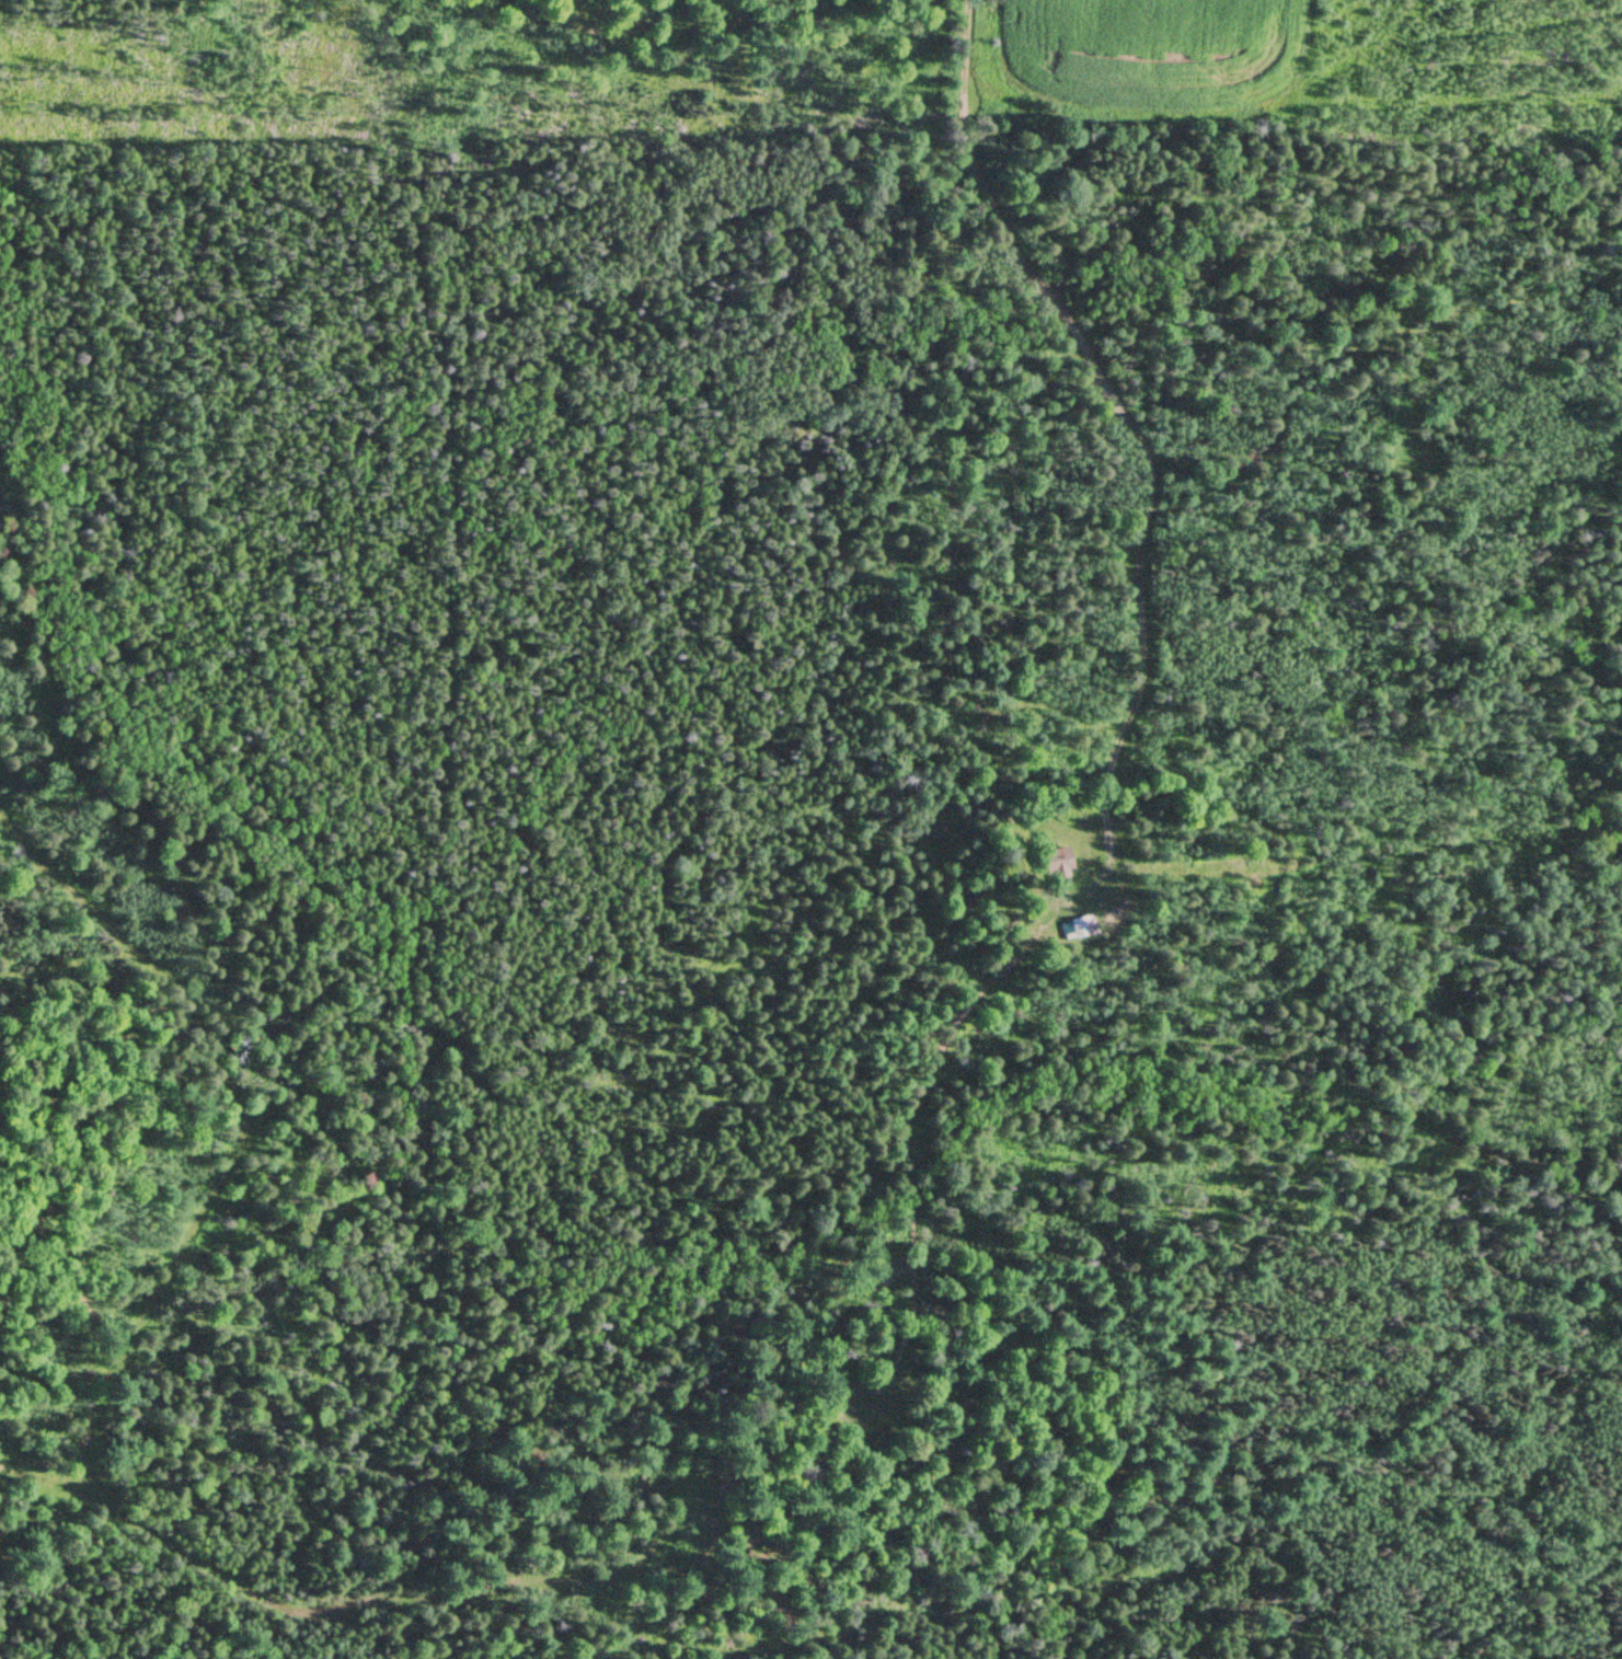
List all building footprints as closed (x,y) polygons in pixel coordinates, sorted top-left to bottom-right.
[(1071,870),(1067,847),(1040,852),(1045,875),(1071,870)] [(1097,933),(1090,914),(1067,922),(1073,941),(1097,933)]
